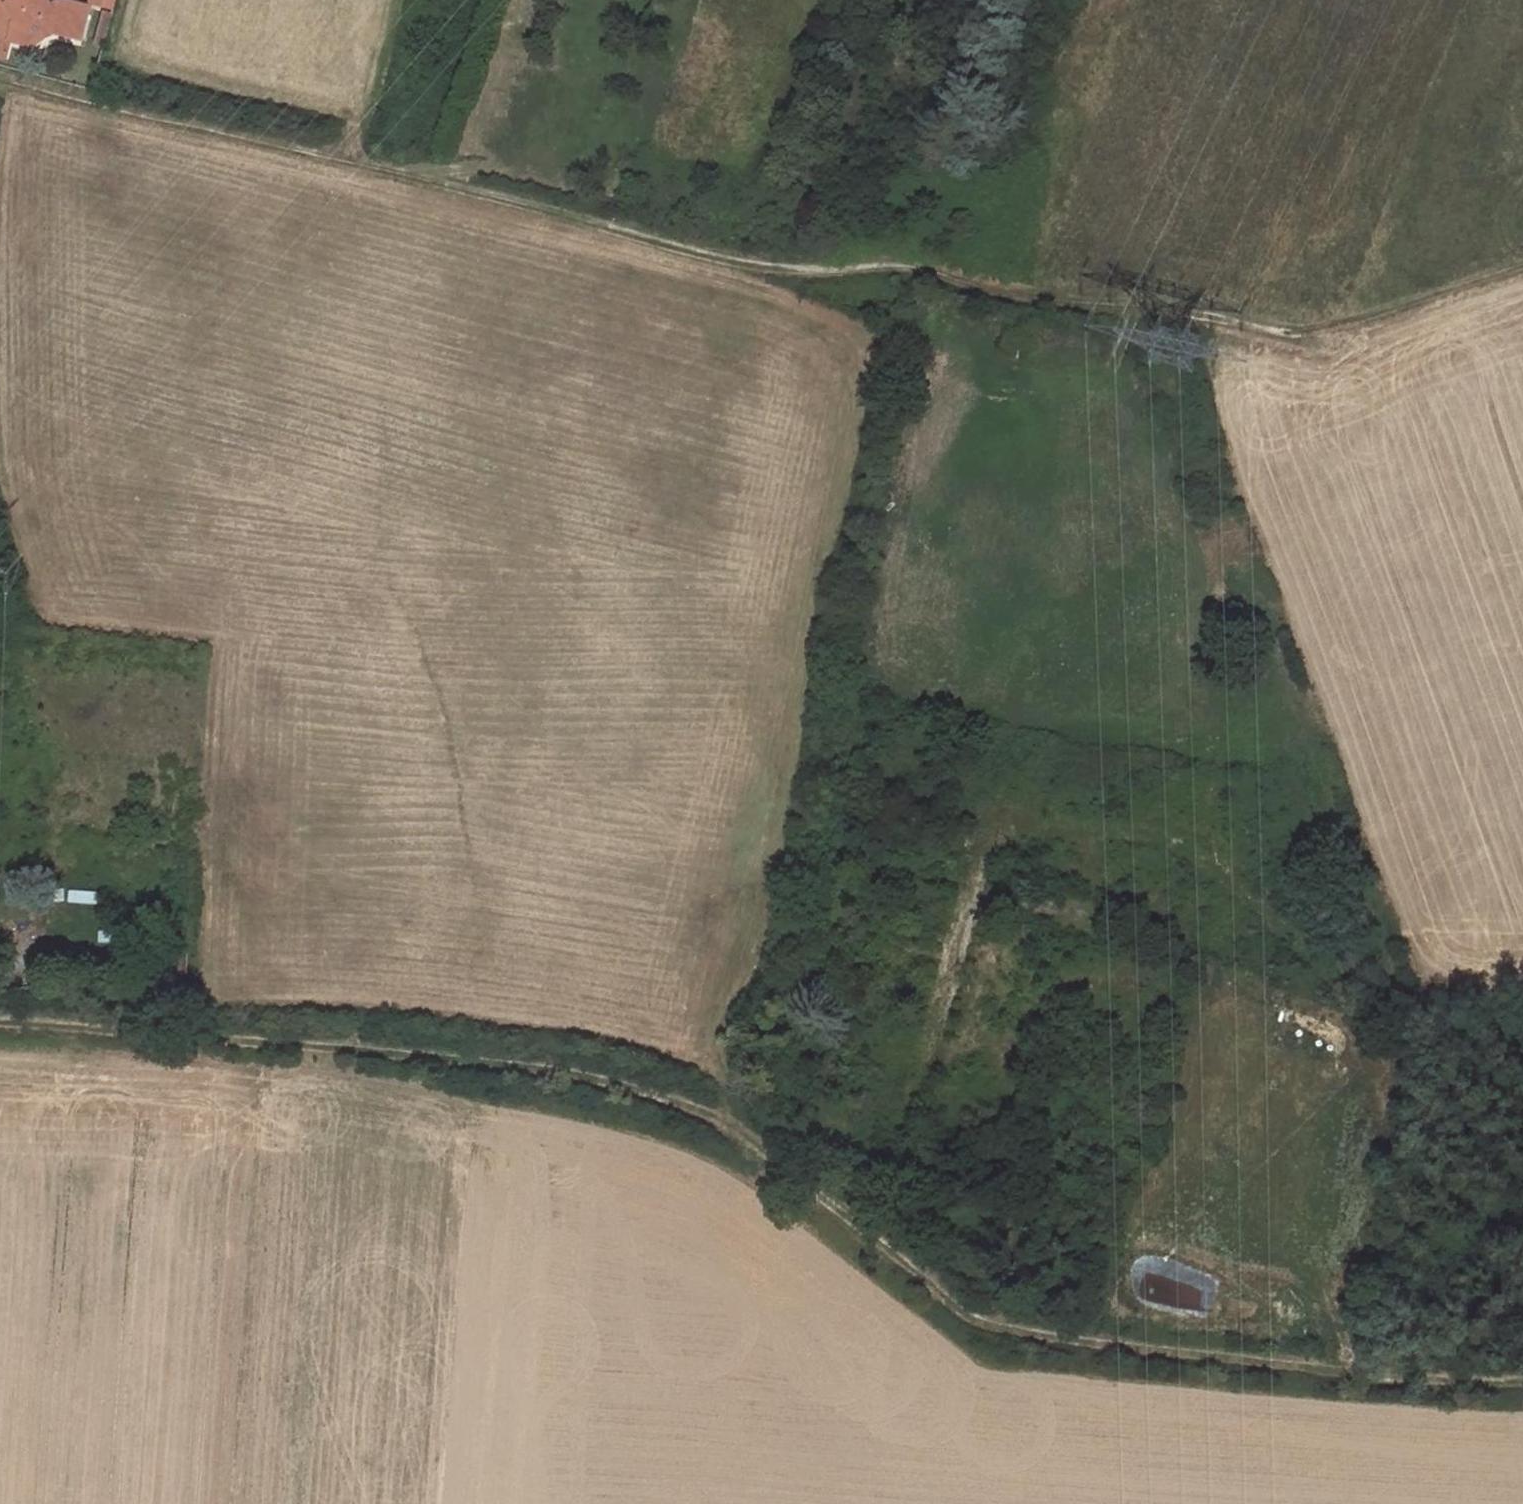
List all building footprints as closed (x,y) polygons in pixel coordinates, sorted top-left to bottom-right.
[(4,37),(11,39),(17,18),(9,2),(2,0),(0,0),(0,31),(4,37)] [(92,6),(70,0),(58,0),(53,3),(52,0),(2,0),(9,2),(17,18),(11,39),(36,45),(58,33),(84,39),(92,6)] [(117,0),(93,0),(93,3),(115,8),(117,0)] [(56,959),(91,958),(91,942),(55,941),(56,959)]
